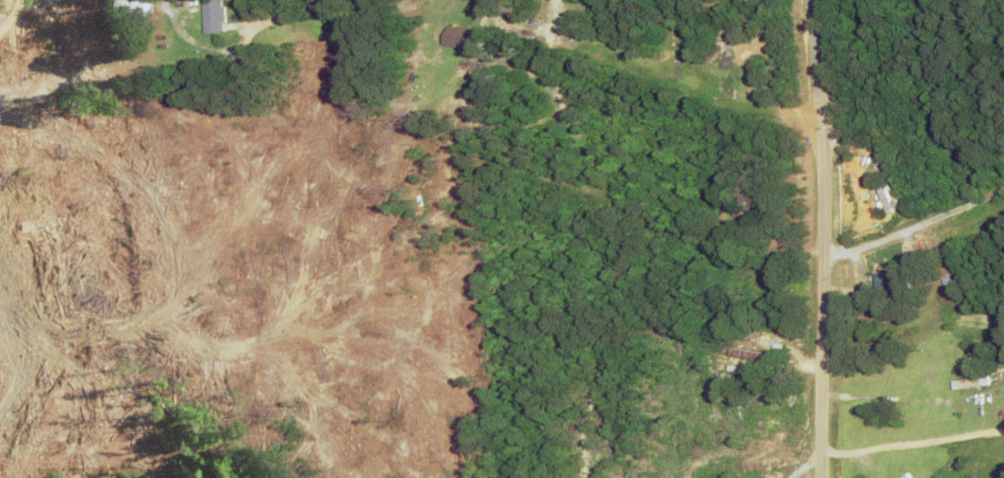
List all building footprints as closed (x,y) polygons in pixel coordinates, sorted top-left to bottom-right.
[(208,33),(228,33),(227,1),(207,1),(208,33)] [(481,32),(450,26),(446,46),(477,53),(481,32)] [(878,294),(908,292),(907,275),(877,277),(878,294)] [(954,389),(988,386),(987,378),(953,381),(954,389)]
